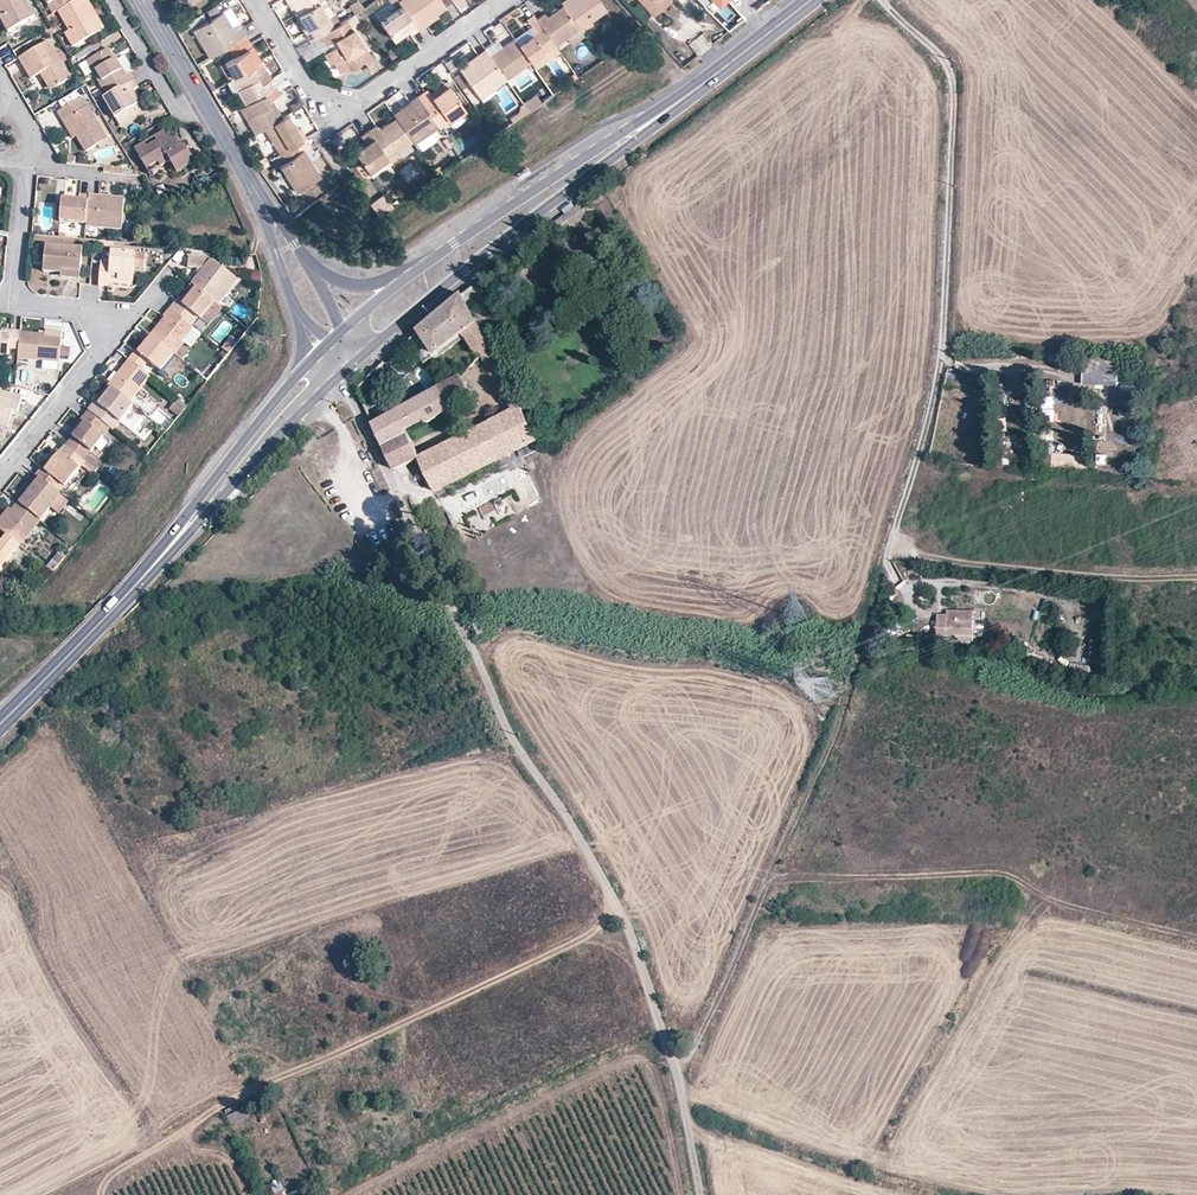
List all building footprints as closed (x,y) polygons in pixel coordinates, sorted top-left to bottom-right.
[(0,18),(0,19),(8,33),(36,16),(27,0),(1,0),(0,0),(0,12),(3,16),(0,18)] [(76,0),(46,0),(54,13),(59,10),(76,0)] [(87,0),(76,0),(59,10),(70,30),(65,32),(73,46),(101,31),(94,20),(97,18),(87,0)] [(293,6),(296,12),(316,1),(318,0),(289,0),(293,6)] [(332,13),(324,0),(318,0),(316,1),(327,17),(332,13)] [(417,29),(424,24),(422,21),(435,12),(445,6),(441,0),(397,0),(401,7),(417,29)] [(559,1),(562,4),(578,28),(589,21),(606,9),(599,0),(561,0),(559,1)] [(652,13),(667,0),(640,0),(652,13)] [(721,10),(731,0),(711,0),(721,10)] [(303,31),(309,40),(319,33),(339,22),(333,13),(332,13),(327,17),(316,1),(296,12),(306,29),(303,31)] [(345,18),(352,14),(364,7),(361,3),(343,14),(345,18)] [(578,28),(562,4),(546,16),(544,12),(535,18),(554,45),(565,37),(578,28)] [(409,35),(417,29),(401,7),(379,21),(391,38),(405,29),(408,32),(409,35)] [(226,46),(244,35),(236,22),(230,25),(221,11),(192,28),(203,47),(206,45),(211,55),(215,52),(226,46)] [(293,14),(303,31),(306,29),(296,12),(293,14)] [(422,21),(424,24),(437,15),(435,12),(422,21)] [(349,25),(357,21),(352,14),(345,18),(339,22),(319,33),(325,44),(334,39),(337,44),(322,53),(328,63),(332,60),(337,71),(344,67),(345,71),(352,67),(353,70),(360,66),(361,68),(366,65),(365,63),(375,57),(371,52),(369,54),(363,44),(362,45),(349,25)] [(535,18),(533,14),(525,19),(530,25),(535,31),(517,43),(520,48),(529,61),(546,48),(551,56),(559,51),(554,45),(535,18)] [(104,29),(97,18),(94,20),(101,31),(104,29)] [(578,28),(583,35),(594,27),(589,21),(578,28)] [(639,30),(632,21),(626,26),(634,34),(639,30)] [(530,25),(513,38),(517,43),(535,31),(530,25)] [(571,44),(583,35),(578,28),(565,37),(571,44)] [(394,42),(408,32),(405,29),(391,38),(394,42)] [(691,40),(700,55),(712,47),(703,32),(691,40)] [(250,45),(244,35),(226,46),(232,55),(223,61),(232,76),(256,62),(247,48),(250,45)] [(517,43),(513,38),(496,50),(489,56),(505,78),(529,61),(520,48),(517,43)] [(71,79),(62,64),(56,54),(48,40),(19,57),(31,78),(40,73),(44,70),(55,88),(71,79)] [(491,42),(483,47),(489,56),(496,50),(491,42)] [(247,48),(256,62),(259,60),(250,45),(247,48)] [(489,56),(483,47),(476,52),(478,56),(459,69),(478,97),(493,86),(505,78),(489,56)] [(107,96),(134,80),(128,71),(125,74),(117,60),(116,61),(108,48),(87,60),(94,73),(107,96)] [(534,68),(551,56),(546,48),(529,61),(534,68)] [(88,54),(86,50),(73,58),(75,62),(88,54)] [(56,54),(62,64),(68,60),(62,51),(56,54)] [(478,56),(476,52),(457,66),(459,69),(478,56)] [(272,56),(262,62),(269,74),(279,68),(272,56)] [(94,73),(87,60),(78,65),(86,77),(94,73)] [(238,87),(235,89),(244,104),(262,93),(273,87),(267,78),(263,81),(260,84),(254,73),(258,71),(264,68),(259,60),(256,62),(232,76),(238,87)] [(218,63),(228,79),(229,78),(232,76),(223,61),(218,63)] [(51,90),(55,88),(44,70),(40,73),(51,90)] [(260,84),(263,81),(258,71),(254,73),(260,84)] [(232,76),(229,78),(235,89),(238,87),(232,76)] [(138,87),(134,80),(107,96),(103,98),(115,118),(137,104),(130,92),(134,90),(138,87)] [(443,80),(428,91),(431,95),(446,85),(443,80)] [(425,88),(415,95),(436,125),(437,126),(462,109),(446,85),(431,95),(428,91),(425,88)] [(493,86),(478,97),(482,102),(496,92),(493,86)] [(527,110),(551,93),(546,86),(522,103),(527,110)] [(141,102),(134,90),(130,92),(137,104),(141,102)] [(238,107),(254,132),(263,127),(281,116),(273,102),(270,104),(262,93),(244,104),(238,107)] [(436,125),(415,95),(408,100),(410,103),(393,115),(394,116),(410,139),(412,142),(436,125)] [(57,111),(63,121),(67,119),(77,136),(86,151),(101,143),(106,139),(108,139),(82,97),(57,111)] [(408,100),(391,112),(393,115),(410,103),(408,100)] [(512,121),(527,110),(522,103),(519,105),(517,111),(508,117),(512,121)] [(144,115),(137,104),(115,118),(121,128),(144,115)] [(221,107),(226,115),(230,112),(226,105),(221,107)] [(294,143),(304,137),(298,127),(295,129),(286,113),(281,116),(263,127),(278,152),(294,143)] [(367,129),(386,156),(396,149),(407,141),(410,139),(394,116),(378,128),(375,124),(367,129)] [(67,119),(63,121),(73,138),(77,136),(67,119)] [(367,170),(386,156),(367,129),(359,135),(361,138),(365,142),(359,145),(352,150),(367,170)] [(184,143),(180,145),(177,147),(172,138),(168,137),(164,130),(154,136),(157,140),(147,146),(144,141),(134,147),(146,169),(158,162),(161,167),(171,161),(178,173),(196,162),(184,143)] [(443,134),(445,137),(448,142),(452,140),(447,132),(443,134)] [(154,136),(144,141),(147,146),(157,140),(154,136)] [(465,150),(477,142),(473,136),(461,143),(465,150)] [(447,148),(451,145),(448,142),(445,137),(441,139),(447,148)] [(407,141),(396,149),(400,156),(412,148),(407,141)] [(278,152),(269,157),(275,166),(279,164),(294,191),(319,176),(311,164),(308,166),(299,151),(294,143),(278,152)] [(308,166),(311,164),(302,149),(299,151),(308,166)] [(104,166),(103,173),(113,174),(113,168),(114,166),(104,165),(104,166)] [(432,170),(436,175),(439,173),(442,171),(438,165),(432,170)] [(86,223),(89,194),(80,193),(79,196),(79,200),(61,198),(61,202),(59,219),(59,220),(61,221),(73,222),(86,223)] [(370,200),(377,215),(391,208),(384,193),(370,200)] [(86,223),(86,226),(122,229),(124,197),(89,194),(86,223)] [(72,232),(73,222),(61,221),(61,231),(72,232)] [(534,239),(537,243),(538,245),(544,240),(540,235),(534,239)] [(43,272),(61,273),(80,276),(82,249),(46,246),(43,272)] [(110,264),(100,264),(99,286),(109,287),(109,284),(109,274),(118,275),(118,280),(133,282),(134,269),(136,254),(111,252),(110,260),(110,264)] [(144,269),(145,255),(136,254),(134,269),(144,269)] [(214,302),(218,305),(238,280),(215,261),(189,258),(188,268),(199,269),(197,279),(193,285),(196,288),(214,302)] [(94,262),(91,282),(97,283),(100,263),(94,262)] [(109,274),(109,284),(133,286),(133,282),(118,280),(118,275),(109,274)] [(464,295),(471,308),(481,301),(499,292),(489,277),(472,288),(464,295)] [(190,297),(196,288),(193,285),(191,284),(178,301),(183,305),(190,297)] [(177,301),(170,309),(192,327),(194,323),(198,318),(201,320),(214,302),(196,288),(190,297),(183,305),(177,301)] [(465,332),(479,322),(471,308),(464,295),(424,329),(408,342),(424,363),(465,332)] [(218,305),(214,302),(201,320),(208,326),(222,308),(218,305)] [(192,327),(170,309),(163,317),(164,318),(167,320),(152,337),(173,353),(193,328),(192,327)] [(150,335),(152,337),(167,320),(164,318),(150,335)] [(482,354),(496,359),(479,322),(465,332),(476,352),(482,354)] [(193,328),(200,334),(203,330),(194,323),(192,327),(193,328)] [(20,332),(1,330),(1,334),(0,334),(0,356),(8,357),(9,349),(18,350),(20,332)] [(46,335),(20,332),(18,350),(17,359),(59,362),(62,339),(46,337),(46,335)] [(135,350),(136,351),(150,335),(148,333),(135,350)] [(160,371),(166,363),(173,353),(152,337),(150,335),(136,351),(129,360),(141,370),(148,361),(160,371)] [(228,355),(235,346),(228,340),(221,350),(228,355)] [(62,345),(61,358),(68,358),(69,346),(62,345)] [(174,369),(181,360),(173,353),(166,363),(174,369)] [(520,407),(496,359),(482,354),(506,406),(511,403),(514,410),(520,407)] [(1120,362),(1084,357),(1084,370),(1084,383),(1119,383),(1120,362)] [(135,396),(150,377),(141,370),(129,360),(108,385),(112,388),(130,402),(135,396)] [(442,386),(453,407),(474,394),(462,377),(461,376),(442,386)] [(98,405),(112,388),(108,385),(94,402),(98,405)] [(50,395),(55,389),(45,386),(43,393),(50,395)] [(373,424),(384,448),(401,437),(403,441),(412,437),(408,430),(427,421),(428,424),(453,407),(442,386),(373,424)] [(109,428),(112,430),(133,405),(130,402),(112,388),(98,405),(94,402),(88,411),(104,424),(109,428)] [(7,428),(10,415),(12,410),(17,412),(21,397),(0,391),(0,426),(7,428)] [(133,405),(137,408),(142,402),(135,396),(130,402),(133,405)] [(1053,424),(1056,398),(1043,396),(1040,422),(1053,424)] [(519,451),(538,441),(521,406),(520,407),(514,410),(509,412),(421,457),(419,458),(436,492),(509,456),(506,449),(515,444),(519,451)] [(83,460),(103,436),(97,431),(104,424),(88,411),(82,417),(87,421),(73,437),(66,446),(83,460)] [(69,434),(73,437),(87,421),(82,417),(69,434)] [(103,436),(109,428),(104,424),(97,431),(103,436)] [(384,448),(395,471),(419,458),(421,457),(412,437),(403,441),(401,437),(384,448)] [(506,449),(509,456),(519,451),(515,444),(506,449)] [(65,488),(85,461),(83,460),(66,446),(64,445),(59,452),(44,470),(41,469),(36,475),(43,481),(54,490),(59,484),(65,488)] [(56,450),(41,469),(44,470),(59,452),(56,450)] [(1086,455),(1054,453),(1053,469),(1085,471),(1086,455)] [(1105,465),(1106,455),(1096,454),(1096,464),(1105,465)] [(93,475),(96,470),(85,462),(81,467),(93,475)] [(19,496),(22,499),(30,490),(34,493),(43,481),(36,475),(19,496)] [(19,503),(40,520),(50,507),(57,498),(60,494),(54,490),(43,481),(34,493),(30,490),(22,499),(19,503)] [(54,490),(60,494),(65,488),(59,484),(54,490)] [(68,501),(71,504),(75,499),(67,493),(63,497),(68,501)] [(68,501),(63,497),(60,494),(57,498),(50,507),(58,514),(68,501)] [(40,520),(19,503),(13,510),(4,520),(0,518),(0,530),(6,535),(19,546),(40,520)] [(0,518),(4,520),(13,510),(9,507),(0,518)] [(19,546),(6,535),(0,544),(0,570),(19,546)] [(58,566),(64,558),(57,553),(51,561),(58,566)] [(973,611),(947,611),(947,615),(941,615),(937,615),(937,635),(973,635),(973,611)] [(227,1115),(231,1125),(249,1117),(245,1107),(227,1115)] [(266,1194),(285,1194),(287,1194),(282,1185),(265,1193),(266,1194)]
